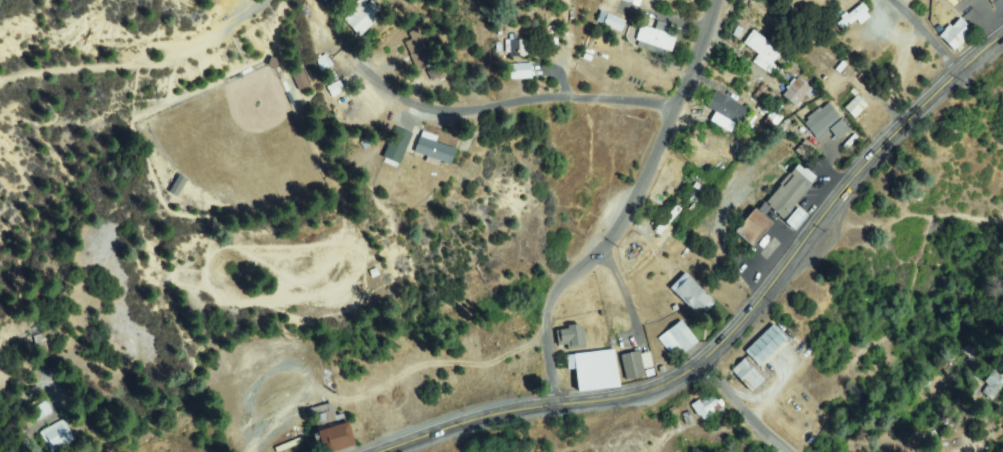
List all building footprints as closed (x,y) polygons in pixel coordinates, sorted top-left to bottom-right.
[(349,18),(369,1),(381,15),(360,32),(349,18)] [(839,23),(863,6),(867,12),(843,29),(839,23)] [(601,13),(624,23),(621,31),(598,21),(601,13)] [(959,22),(971,36),(953,50),(942,36),(959,22)] [(664,32),(675,39),(663,58),(634,40),(644,23),(655,30),(659,24),(666,29),(664,32)] [(418,33),(429,63),(417,67),(407,37),(418,33)] [(761,53),(746,44),(753,33),(781,50),(768,71),(755,62),(761,53)] [(528,41),(528,57),(512,57),(512,52),(507,52),(507,41),(528,41)] [(323,72),(317,62),(326,56),(332,65),(323,72)] [(512,78),(511,66),(530,65),(531,77),(512,78)] [(300,90),(293,76),(303,72),(310,86),(300,90)] [(810,93),(794,105),(783,92),(799,79),(810,93)] [(332,97),(328,87),(339,82),(343,92),(332,97)] [(747,111),(739,125),(708,106),(715,93),(747,111)] [(855,117),(846,108),(857,97),(866,106),(855,117)] [(831,128),(818,138),(806,122),(828,104),(848,131),(839,138),(831,128)] [(782,119),(775,126),(772,124),(769,126),(764,122),(773,112),(782,119)] [(384,158),(397,130),(411,136),(399,164),(384,158)] [(434,145),(442,148),(442,146),(454,151),(449,164),(439,160),(437,165),(426,161),(428,156),(417,151),(424,133),(437,138),(434,145)] [(804,141),(815,149),(809,159),(797,152),(804,141)] [(768,205),(799,166),(815,179),(783,218),(768,205)] [(186,181),(176,196),(170,192),(180,177),(186,181)] [(680,214),(673,208),(651,231),(657,237),(680,214)] [(772,224),(752,247),(735,232),(755,210),(772,224)] [(805,218),(796,228),(787,221),(796,211),(805,218)] [(685,275),(713,303),(700,317),(672,289),(685,275)] [(697,341),(686,353),(667,335),(678,323),(697,341)] [(559,327),(584,328),(583,348),(558,346),(559,327)] [(773,328),(785,341),(759,364),(747,351),(773,328)] [(570,392),(566,357),(614,352),(618,387),(570,392)] [(622,356),(639,353),(643,376),(627,379),(622,356)] [(764,381),(752,392),(733,371),(744,361),(764,381)] [(998,370),(1002,373),(1002,385),(992,400),(982,393),(998,370)] [(693,406),(711,394),(721,407),(703,420),(693,406)] [(40,420),(32,410),(44,402),(51,412),(40,420)] [(353,445),(328,451),(324,451),(314,417),(332,412),(334,417),(341,415),(344,424),(347,423),(353,445)] [(73,442),(51,451),(42,433),(64,423),(73,442)]
